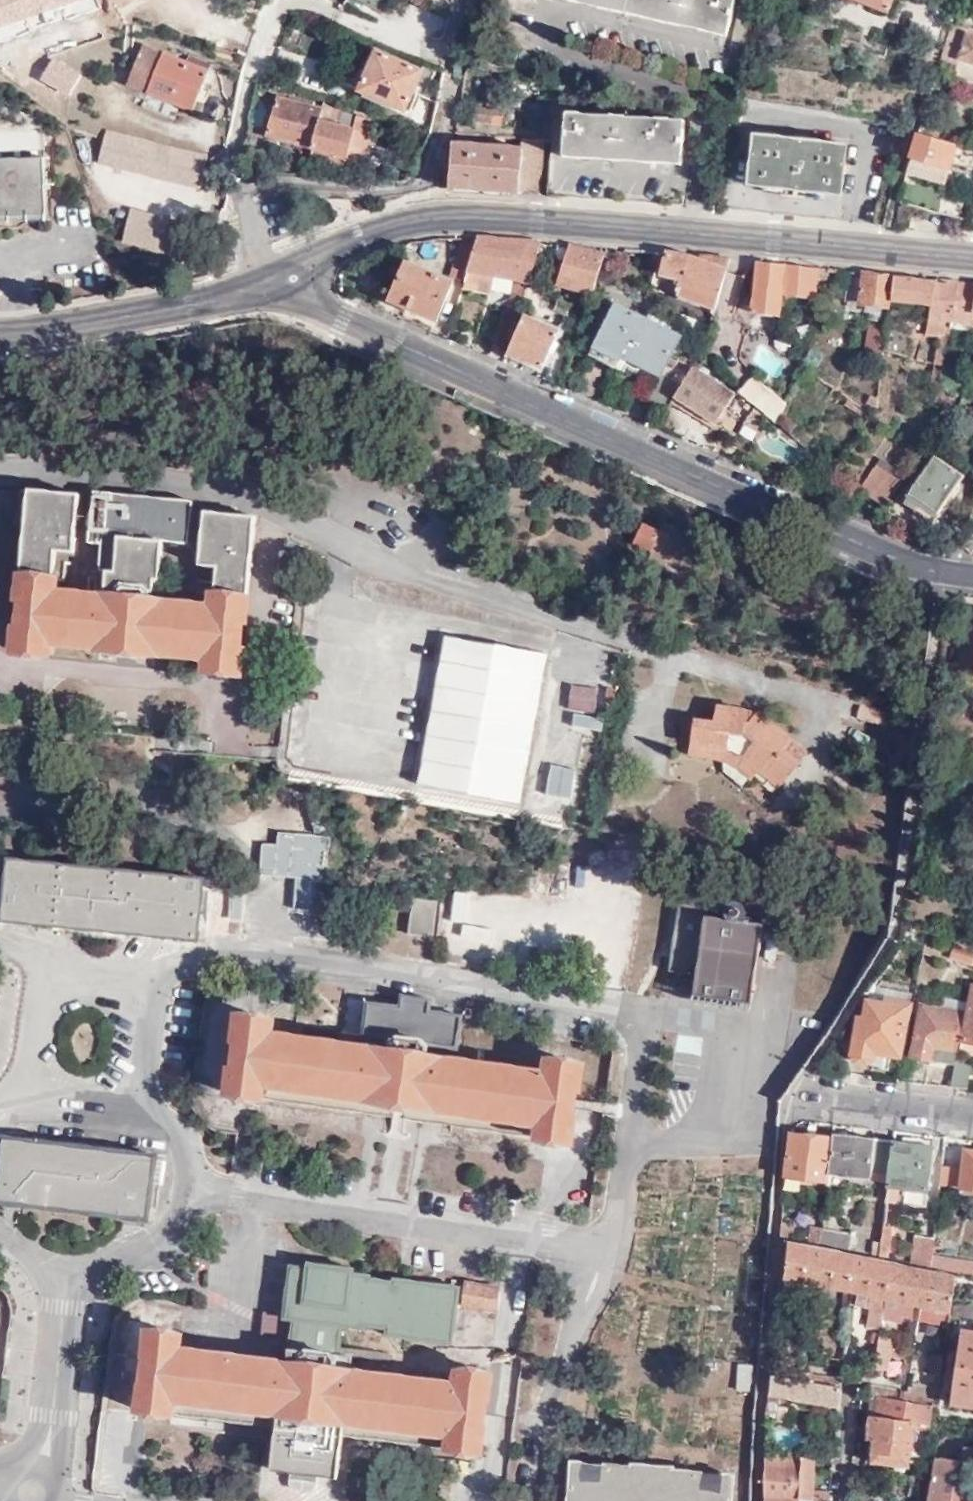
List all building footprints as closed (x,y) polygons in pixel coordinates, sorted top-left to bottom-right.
[(388,13),(394,0),(362,0),(388,13)] [(730,36),(739,0),(568,0),(730,36)] [(889,12),(894,0),(855,0),(889,12)] [(952,22),(938,71),(948,73),(946,79),(972,87),(972,27),(954,17),(952,22)] [(192,111),(209,70),(144,44),(126,85),(192,111)] [(431,87),(438,73),(423,67),(420,72),(377,52),(371,65),(363,61),(360,67),(346,62),(338,80),(403,110),(411,92),(437,104),(442,92),(431,87)] [(264,135),(310,148),(318,121),(322,109),(274,97),(264,135)] [(504,107),(477,103),(475,118),(501,122),(504,107)] [(318,121),(310,148),(336,155),(346,152),(352,153),(360,126),(353,124),(355,116),(337,111),(333,125),(318,121)] [(685,120),(567,114),(565,157),(681,163),(685,120)] [(96,167),(199,190),(208,153),(105,130),(96,167)] [(919,134),(913,156),(938,164),(952,169),(955,160),(972,165),(972,151),(919,134)] [(809,137),(796,136),(796,140),(755,135),(749,185),(841,194),(848,145),(808,142),(809,137)] [(455,143),(451,188),(540,195),(545,137),(523,136),(522,147),(455,143)] [(913,156),(909,170),(935,177),(938,164),(913,156)] [(44,157),(0,159),(0,216),(47,214),(44,157)] [(127,213),(124,248),(176,253),(179,218),(127,213)] [(450,276),(465,280),(478,237),(462,237),(450,276)] [(492,347),(507,353),(519,315),(523,303),(526,292),(542,245),(478,237),(465,280),(491,286),(496,275),(518,280),(509,307),(512,308),(510,314),(503,311),(492,347)] [(559,283),(594,293),(606,256),(572,247),(559,283)] [(691,256),(669,254),(663,273),(676,278),(673,282),(661,278),(660,281),(682,288),(680,295),(716,307),(731,259),(714,256),(691,256)] [(809,317),(818,318),(829,269),(758,262),(752,313),(780,315),(782,293),(810,296),(809,317)] [(452,283),(405,264),(389,301),(436,322),(452,283)] [(895,277),(850,271),(847,304),(892,309),(895,277)] [(960,284),(895,277),(893,300),(931,305),(929,318),(952,323),(960,284)] [(960,284),(952,323),(972,325),(972,285),(960,284)] [(535,295),(526,292),(523,303),(531,307),(535,295)] [(649,367),(662,375),(679,335),(614,304),(592,355),(625,370),(626,366),(644,376),(649,367)] [(519,315),(507,353),(542,367),(557,331),(519,315)] [(929,318),(925,335),(942,338),(949,340),(951,328),(952,323),(929,318)] [(868,321),(865,354),(882,356),(886,323),(868,321)] [(942,338),(939,354),(920,351),(919,360),(945,365),(949,340),(942,338)] [(735,391),(692,367),(671,403),(689,413),(682,426),(687,429),(696,417),(720,432),(724,424),(719,419),(735,391)] [(645,402),(659,410),(679,382),(662,375),(645,402)] [(776,422),(782,411),(786,401),(754,375),(740,391),(776,422)] [(870,394),(866,403),(874,407),(878,397),(870,394)] [(843,402),(866,418),(870,413),(848,397),(843,402)] [(776,422),(789,433),(796,424),(782,411),(776,422)] [(649,423),(653,425),(658,418),(653,417),(649,423)] [(963,476),(935,455),(904,501),(932,520),(938,512),(943,515),(954,500),(949,496),(963,476)] [(861,485),(874,494),(891,469),(879,461),(861,485)] [(874,494),(887,502),(904,479),(891,469),(874,494)] [(45,642),(212,658),(210,674),(241,677),(243,651),(241,650),(243,622),(246,622),(256,516),(206,511),(200,564),(219,566),(215,608),(162,603),(162,602),(147,601),(148,591),(154,591),(155,579),(160,579),(164,541),(190,543),(194,500),(95,490),(90,542),(103,543),(100,570),(109,570),(106,598),(53,593),(57,551),(75,552),(80,494),(29,489),(18,599),(21,599),(18,628),(15,628),(13,653),(44,656),(45,642)] [(653,549),(661,527),(641,518),(633,540),(653,549)] [(520,803),(548,655),(444,635),(416,783),(520,803)] [(569,684),(566,711),(595,714),(598,687),(569,684)] [(745,714),(746,706),(716,700),(712,717),(695,713),(689,751),(721,759),(750,778),(757,768),(779,785),(801,757),(787,745),(794,735),(758,705),(751,716),(745,714)] [(858,704),(855,717),(883,724),(886,710),(858,704)] [(603,731),(604,717),(572,715),(571,729),(603,731)] [(570,801),(576,770),(551,766),(545,796),(570,801)] [(325,917),(331,836),(277,832),(277,844),(262,843),(259,876),(295,879),(292,914),(325,917)] [(192,936),(199,879),(10,855),(3,913),(192,936)] [(432,934),(436,898),(412,895),(407,930),(432,934)] [(750,1006),(763,923),(704,914),(691,997),(750,1006)] [(955,945),(952,956),(972,963),(972,950),(955,945)] [(972,984),(963,1042),(972,1044),(972,984)] [(345,1042),(380,1047),(380,1046),(394,1048),(396,1038),(401,1034),(405,1035),(422,1037),(426,1038),(430,1043),(461,1047),(466,1012),(433,1007),(435,995),(402,990),(400,1002),(369,998),(364,1032),(347,1029),(345,1042)] [(912,1055),(955,1062),(956,1059),(967,1000),(946,997),(944,1008),(920,1004),(912,1055)] [(899,1055),(909,1002),(882,998),(881,1003),(865,1000),(862,1016),(856,1015),(849,1053),(868,1057),(870,1060),(869,1066),(886,1068),(889,1054),(899,1055)] [(264,1094),(396,1114),(409,1116),(541,1135),(541,1136),(572,1141),(576,1115),(573,1115),(577,1086),(580,1086),(583,1061),(553,1056),(551,1072),(444,1056),(444,1055),(429,1053),(430,1043),(426,1038),(422,1037),(405,1035),(401,1034),(396,1038),(394,1048),(380,1046),(380,1047),(345,1042),(272,1032),(275,1016),(244,1012),(240,1037),(243,1038),(239,1066),(237,1066),(233,1092),(264,1096),(264,1094)] [(950,1087),(969,1089),(972,1062),(956,1059),(955,1062),(950,1087)] [(833,1139),(790,1134),(783,1176),(796,1177),(828,1181),(829,1175),(833,1139)] [(894,1140),(834,1134),(833,1139),(829,1175),(869,1179),(870,1170),(890,1172),(893,1143),(894,1140)] [(156,1155),(5,1136),(0,1173),(0,1199),(148,1218),(156,1155)] [(933,1147),(893,1143),(890,1172),(887,1199),(904,1201),(904,1203),(927,1206),(933,1147)] [(963,1170),(961,1188),(961,1190),(972,1191),(972,1150),(966,1149),(963,1170)] [(963,1170),(943,1169),(941,1186),(961,1188),(963,1170)] [(796,1177),(783,1176),(782,1189),(795,1189),(796,1177)] [(893,1217),(885,1216),(882,1240),(880,1256),(888,1257),(893,1217)] [(793,1224),(781,1222),(780,1236),(820,1243),(822,1228),(810,1226),(809,1232),(792,1230),(793,1224)] [(851,1233),(822,1228),(820,1243),(848,1249),(851,1233)] [(933,1255),(935,1235),(915,1233),(911,1262),(931,1265),(933,1255)] [(880,1256),(882,1240),(865,1238),(863,1252),(880,1256)] [(856,1291),(862,1257),(789,1243),(785,1278),(856,1291)] [(933,1255),(931,1265),(958,1270),(972,1273),(972,1263),(933,1255)] [(862,1257),(856,1291),(871,1295),(869,1306),(865,1325),(881,1328),(883,1317),(901,1321),(903,1315),(912,1317),(914,1304),(922,1305),(919,1319),(947,1325),(956,1275),(862,1257)] [(260,1336),(290,1339),(288,1360),(302,1362),(303,1352),(309,1347),(313,1348),(331,1350),(334,1350),(339,1356),(342,1328),(362,1330),(363,1322),(388,1325),(387,1332),(452,1341),(459,1285),(393,1276),(393,1281),(368,1278),(369,1273),(353,1271),(353,1266),(307,1260),(306,1267),(290,1265),(283,1314),(263,1312),(260,1336)] [(500,1309),(503,1286),(469,1282),(466,1305),(500,1309)] [(854,1303),(869,1306),(871,1295),(856,1291),(854,1303)] [(302,1362),(288,1360),(287,1361),(180,1347),(182,1331),(152,1327),(149,1353),(151,1353),(148,1382),(145,1381),(141,1407),(172,1411),(173,1410),(278,1424),(272,1469),(308,1474),(319,1476),(341,1479),(347,1432),(451,1446),(451,1447),(481,1451),(485,1425),(482,1425),(486,1396),(488,1397),(492,1371),(461,1367),(459,1383),(352,1369),(352,1368),(337,1366),(339,1356),(334,1350),(331,1350),(313,1348),(309,1347),(303,1352),(302,1362)] [(972,1406),(972,1331),(962,1329),(950,1402),(972,1406)] [(872,1367),(885,1370),(889,1355),(902,1358),(903,1350),(891,1347),(893,1340),(879,1337),(872,1367)] [(486,1451),(517,1455),(529,1363),(497,1359),(486,1451)] [(753,1391),(753,1365),(737,1365),(736,1391),(753,1391)] [(839,1387),(840,1380),(786,1371),(785,1377),(839,1387)] [(772,1375),(766,1413),(777,1413),(779,1404),(776,1404),(777,1396),(839,1407),(840,1387),(839,1387),(785,1377),(772,1375)] [(916,1493),(929,1419),(935,1386),(915,1382),(913,1393),(871,1386),(870,1393),(865,1393),(864,1396),(865,1400),(877,1401),(873,1429),(868,1428),(863,1460),(870,1460),(872,1449),(918,1456),(917,1461),(913,1461),(913,1467),(908,1492),(916,1493)] [(941,1438),(943,1425),(934,1424),(932,1437),(941,1438)] [(972,1490),(972,1449),(964,1447),(961,1462),(935,1458),(928,1500),(971,1500),(972,1490)] [(870,1460),(913,1467),(913,1461),(917,1461),(918,1456),(872,1449),(870,1460)] [(763,1499),(789,1500),(828,1500),(830,1492),(811,1492),(807,1492),(807,1497),(799,1497),(800,1487),(811,1487),(811,1486),(813,1486),(814,1472),(812,1472),(802,1471),(802,1458),(765,1456),(763,1499)] [(814,1459),(802,1458),(802,1471),(812,1472),(814,1459)] [(733,1477),(573,1463),(570,1500),(731,1500),(733,1477)] [(290,1472),(289,1480),(293,1489),(312,1492),(318,1484),(319,1476),(308,1474),(290,1472)] [(807,1492),(811,1492),(811,1487),(800,1487),(799,1497),(807,1497),(807,1492)]
